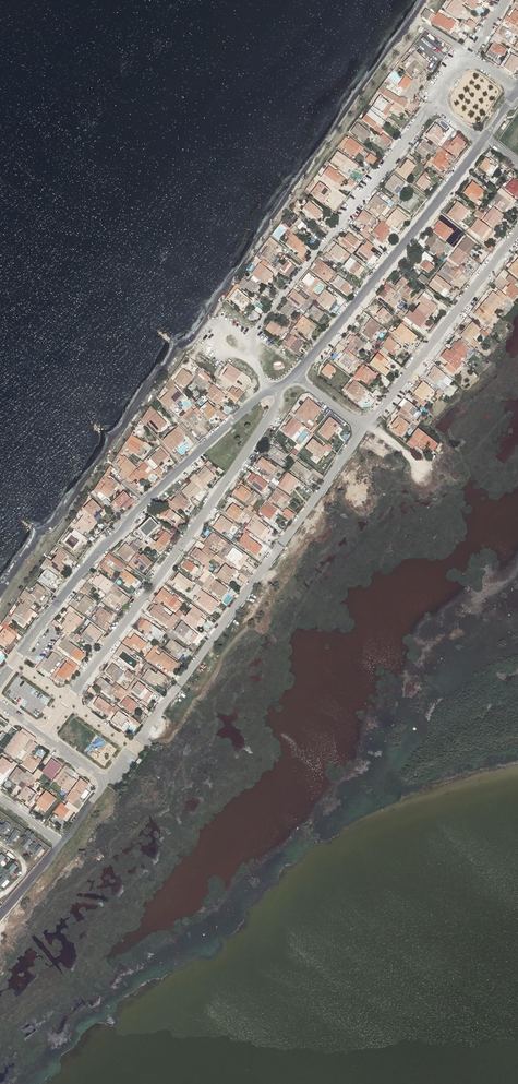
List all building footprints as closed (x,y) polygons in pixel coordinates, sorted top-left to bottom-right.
[(463,4),(458,0),(456,0),(456,1),(452,5),(449,5),(447,9),(447,11),(451,15),(453,13),(458,17),(465,8),(462,5),(463,4)] [(463,4),(465,2),(468,5),(467,7),(474,11),(478,5),(476,4),(478,0),(458,0),(463,4)] [(428,21),(432,14),(427,10),(422,17),(428,21)] [(517,29),(517,13),(515,11),(510,18),(506,16),(504,20),(517,29)] [(435,17),(431,23),(437,27),(438,25),(449,32),(456,22),(450,19),(449,20),(442,16),(440,20),(435,17)] [(492,37),(500,42),(502,38),(508,42),(513,34),(503,28),(498,34),(496,33),(492,37)] [(498,45),(500,42),(492,37),(490,41),(493,43),(486,55),(494,60),(498,54),(502,56),(506,50),(498,45)] [(419,64),(425,70),(429,65),(416,52),(411,56),(419,64)] [(517,64),(517,59),(512,55),(504,68),(514,74),(516,71),(514,69),(517,64)] [(411,73),(419,64),(411,56),(400,67),(409,75),(411,77),(413,75),(411,73)] [(406,90),(411,81),(406,77),(400,86),(406,90)] [(379,90),(383,93),(389,84),(385,81),(379,90)] [(382,96),(396,104),(398,105),(404,109),(407,104),(407,102),(407,100),(405,99),(404,99),(402,99),(401,99),(401,100),(386,90),(382,96)] [(379,97),(371,110),(383,120),(392,106),(379,97)] [(414,113),(418,106),(411,102),(406,109),(414,113)] [(398,105),(396,104),(394,107),(402,112),(404,109),(398,105)] [(381,128),(385,123),(370,111),(363,120),(380,134),(384,130),(381,128)] [(389,145),(380,138),(369,129),(367,131),(358,124),(352,132),(364,142),(371,134),(375,138),(373,140),(385,150),(389,145)] [(428,135),(427,137),(430,140),(437,145),(441,141),(442,137),(442,132),(441,129),(437,126),(434,129),(432,128),(427,134),(428,135)] [(383,134),(380,138),(389,145),(391,141),(383,134)] [(442,146),(441,148),(445,151),(447,149),(455,156),(465,144),(456,137),(451,144),(447,141),(444,144),(442,146)] [(343,148),(349,140),(347,138),(340,145),(343,148)] [(354,156),(361,146),(351,138),(349,140),(343,148),(354,156)] [(438,149),(439,147),(437,145),(430,140),(427,144),(423,141),(415,150),(425,158),(429,152),(433,155),(438,149)] [(451,157),(442,150),(431,164),(439,170),(443,166),(443,167),(447,163),(445,161),(446,159),(448,161),(451,157)] [(357,171),(359,167),(338,152),(331,162),(343,170),(342,171),(345,173),(351,166),(357,171)] [(377,159),(371,154),(367,160),(373,165),(377,159)] [(477,166),(479,168),(486,159),(485,157),(484,158),(477,166)] [(490,176),(498,165),(492,160),(490,162),(486,159),(479,168),(490,176)] [(395,170),(406,179),(416,167),(408,160),(400,170),(397,167),(395,170)] [(338,183),(342,177),(329,167),(324,174),(327,176),(324,179),(335,187),(338,183)] [(426,191),(432,183),(426,179),(429,176),(425,173),(417,184),(426,191)] [(395,195),(404,183),(394,175),(384,187),(395,195)] [(517,191),(517,182),(514,179),(505,189),(514,196),(514,195),(517,198),(517,191)] [(475,202),(484,192),(473,182),(464,193),(475,202)] [(323,185),(313,197),(324,205),(327,202),(326,200),(332,192),(323,185)] [(510,196),(502,190),(500,189),(498,192),(499,193),(494,200),(497,203),(495,205),(499,209),(502,206),(503,203),(505,205),(507,206),(510,202),(507,200),(510,196)] [(413,199),(415,195),(410,191),(400,204),(406,208),(408,206),(411,208),(415,201),(413,199)] [(375,195),(368,205),(376,212),(381,215),(383,212),(386,215),(388,213),(385,210),(388,205),(375,195)] [(317,220),(323,213),(309,202),(303,209),(317,220)] [(447,216),(459,225),(462,221),(459,219),(467,209),(458,202),(447,216)] [(368,205),(365,209),(374,215),(376,212),(368,205)] [(500,218),(502,215),(493,208),(484,219),(488,222),(487,223),(492,227),(494,227),(497,224),(496,222),(496,221),(499,217),(500,218)] [(396,209),(384,224),(389,228),(392,224),(396,227),(402,219),(405,221),(407,218),(396,209)] [(363,211),(357,219),(364,224),(370,228),(376,221),(363,211)] [(296,235),(305,225),(297,217),(287,227),(296,235)] [(434,227),(437,230),(442,223),(439,220),(434,227)] [(484,240),(491,230),(479,220),(471,230),(484,240)] [(435,233),(443,239),(451,229),(442,223),(437,230),(435,233)] [(364,224),(361,228),(367,232),(370,228),(364,224)] [(382,227),(379,224),(372,232),(380,238),(378,240),(382,243),(390,233),(387,231),(382,227)] [(279,226),(274,234),(278,237),(284,230),(279,226)] [(358,232),(367,239),(370,236),(370,235),(367,232),(361,228),(358,232)] [(494,232),(491,230),(484,240),(486,242),(494,232)] [(302,246),(304,242),(294,234),(290,238),(294,241),(289,246),(299,254),(304,248),(302,246)] [(360,245),(361,243),(349,234),(342,243),(351,250),(356,244),(358,247),(360,245)] [(439,250),(441,253),(446,246),(438,240),(439,238),(434,234),(426,244),(431,248),(429,251),(434,256),(439,250)] [(466,237),(458,248),(467,255),(476,244),(466,237)] [(269,246),(260,257),(263,259),(263,260),(264,259),(270,264),(273,260),(270,257),(272,255),(275,251),(274,250),(276,246),(270,241),(267,244),(269,246)] [(339,261),(347,252),(337,244),(330,254),(339,261)] [(447,254),(453,248),(448,245),(443,251),(447,254)] [(368,262),(374,255),(362,246),(356,253),(368,262)] [(468,259),(470,257),(467,255),(458,248),(450,259),(459,266),(466,257),(468,259)] [(359,259),(353,254),(350,258),(351,258),(344,267),(358,278),(361,274),(358,271),(361,266),(356,262),(359,259)] [(378,258),(374,255),(368,262),(371,265),(378,258)] [(269,264),(263,260),(263,259),(259,264),(266,268),(269,264)] [(434,267),(430,263),(426,260),(420,266),(429,273),(434,267)] [(508,271),(517,279),(517,260),(508,271)] [(279,264),(274,269),(282,275),(284,274),(292,264),(287,261),(282,267),(279,264)] [(313,272),(324,281),(333,270),(321,261),(313,272)] [(458,269),(456,267),(453,271),(450,268),(452,266),(447,262),(439,272),(451,282),(453,279),(455,281),(462,272),(458,269)] [(259,264),(251,275),(264,285),(273,273),(266,268),(259,264)] [(295,267),(292,264),(284,274),(287,276),(295,267)] [(309,296),(319,283),(308,274),(302,282),(307,285),(302,291),(309,296)] [(418,279),(425,285),(429,280),(422,274),(418,279)] [(449,291),(452,287),(436,275),(429,285),(444,296),(448,291),(449,291)] [(343,292),(349,284),(338,276),(332,284),(343,292)] [(513,301),(517,294),(517,290),(513,286),(517,282),(509,276),(505,280),(510,284),(507,288),(508,288),(506,291),(506,292),(508,294),(506,295),(513,301)] [(387,285),(399,294),(400,293),(406,298),(412,290),(404,284),(408,280),(404,277),(396,286),(390,281),(387,285)] [(242,281),(238,286),(244,291),(246,288),(252,294),(258,286),(251,280),(247,283),(243,279),(241,281),(242,281)] [(240,309),(248,299),(237,290),(229,299),(240,309)] [(324,290),(315,301),(325,308),(328,304),(333,298),(324,290)] [(396,304),(401,297),(392,290),(389,293),(385,290),(380,296),(386,301),(389,298),(396,304)] [(487,300),(484,303),(494,312),(507,297),(499,290),(496,295),(493,293),(489,297),(491,298),(488,301),(487,300)] [(292,291),(286,299),(288,301),(294,292),(292,291)] [(294,292),(288,301),(297,308),(304,300),(294,292)] [(417,309),(429,318),(437,307),(430,302),(432,299),(425,293),(418,301),(421,303),(417,309)] [(312,304),(315,301),(310,297),(300,308),(302,310),(300,311),(303,314),(311,303),(312,304)] [(336,300),(333,298),(328,304),(330,306),(336,300)] [(251,302),(248,299),(240,309),(243,311),(251,302)] [(295,309),(287,302),(279,312),(287,319),(295,309)] [(494,312),(484,303),(474,314),(484,323),(494,312)] [(318,321),(324,315),(313,306),(308,312),(318,321)] [(382,320),(388,313),(384,309),(377,316),(382,320)] [(420,329),(429,318),(417,309),(413,314),(409,311),(404,318),(403,320),(410,326),(413,323),(414,324),(420,329)] [(495,314),(494,312),(484,323),(486,324),(495,314)] [(391,316),(388,313),(382,320),(385,322),(391,316)] [(298,322),(302,316),(299,314),(294,319),(298,322)] [(303,316),(302,316),(298,322),(294,327),(297,330),(305,336),(311,329),(307,327),(310,323),(306,319),(307,318),(303,316)] [(381,325),(372,318),(370,321),(372,323),(370,325),(363,334),(368,338),(370,337),(372,338),(377,330),(381,325)] [(279,328),(283,324),(278,319),(274,323),(271,321),(265,328),(276,336),(281,330),(279,328)] [(473,322),(461,336),(469,343),(473,339),(472,338),(480,329),(473,322)] [(401,324),(393,335),(395,337),(404,343),(406,340),(411,344),(417,336),(401,324)] [(375,340),(381,333),(379,330),(372,338),(375,340)] [(388,331),(385,335),(389,338),(392,340),(395,337),(393,335),(388,331)] [(289,333),(283,340),(287,343),(285,344),(288,346),(287,348),(294,353),(296,351),(295,350),(301,343),(289,333)] [(348,347),(346,350),(354,356),(356,354),(358,356),(362,351),(360,350),(359,349),(363,345),(354,338),(353,339),(350,336),(346,340),(350,343),(347,347),(348,347)] [(391,354),(398,345),(392,340),(389,338),(382,347),(391,354)] [(449,352),(460,360),(465,354),(468,350),(469,349),(458,340),(452,349),(449,352)] [(401,347),(398,345),(391,354),(394,356),(401,347)] [(356,363),(358,360),(354,356),(346,350),(342,354),(344,355),(338,362),(348,370),(352,366),(356,369),(359,365),(356,363)] [(384,359),(387,355),(380,350),(370,364),(385,376),(389,372),(384,368),(388,363),(384,359)] [(448,351),(447,350),(441,358),(449,364),(456,370),(462,363),(460,360),(449,352),(448,351)] [(228,363),(226,367),(228,368),(224,376),(234,383),(239,376),(240,376),(243,372),(228,363)] [(327,372),(324,375),(330,379),(333,375),(332,374),(335,370),(328,364),(324,370),(327,372)] [(453,374),(456,370),(449,364),(446,368),(453,374)] [(363,365),(352,378),(354,380),(355,381),(358,378),(365,384),(371,377),(374,379),(377,376),(363,365)] [(439,378),(442,374),(434,367),(430,372),(431,373),(426,379),(435,386),(440,379),(439,378)] [(187,385),(193,377),(183,369),(175,380),(178,383),(179,382),(183,385),(184,383),(187,385)] [(205,388),(208,390),(212,386),(209,384),(208,385),(203,381),(205,379),(207,377),(202,372),(195,379),(205,388)] [(387,387),(391,382),(386,378),(382,383),(387,387)] [(203,391),(205,388),(195,379),(193,382),(203,391)] [(365,389),(355,381),(354,380),(346,391),(358,401),(364,394),(362,392),(365,389)] [(415,396),(413,399),(418,404),(421,400),(422,402),(432,390),(422,382),(418,388),(419,389),(414,395),(415,396)] [(169,409),(183,396),(172,384),(158,397),(169,409)] [(223,394),(222,393),(213,386),(208,392),(210,393),(207,396),(215,402),(223,394)] [(230,394),(238,399),(244,393),(240,389),(238,391),(234,388),(230,394)] [(372,395),(378,399),(381,394),(376,390),(372,395)] [(230,394),(228,397),(236,403),(238,399),(230,394)] [(308,400),(294,418),(301,424),(311,412),(316,416),(321,410),(308,400)] [(207,402),(200,409),(209,419),(216,413),(217,412),(214,409),(207,402)] [(412,417),(417,410),(407,402),(402,409),(410,416),(412,417)] [(223,421),(227,417),(217,406),(214,409),(217,412),(216,413),(223,421)] [(157,414),(151,407),(148,411),(154,417),(157,414)] [(190,408),(182,416),(185,419),(193,412),(190,408)] [(402,409),(399,412),(408,419),(410,416),(402,409)] [(143,420),(147,424),(148,423),(157,432),(166,424),(157,414),(154,417),(148,411),(143,420)] [(193,412),(185,419),(192,427),(198,421),(195,418),(197,416),(193,412)] [(402,434),(411,422),(408,419),(399,412),(396,416),(399,417),(391,426),(395,429),(402,434)] [(294,418),(283,431),(291,438),(302,424),(301,424),(294,418)] [(328,441),(340,426),(331,418),(318,433),(328,441)] [(161,439),(172,451),(183,441),(187,437),(176,426),(161,439)] [(426,446),(432,451),(438,444),(418,429),(406,444),(412,449),(415,445),(419,440),(426,446)] [(144,444),(131,435),(126,443),(128,445),(127,448),(141,457),(146,450),(143,449),(144,448),(144,447),(143,446),(143,445),(144,444)] [(321,460),(327,452),(330,453),(332,450),(326,445),(323,449),(313,440),(307,448),(321,460)] [(168,457),(169,455),(161,446),(158,448),(160,451),(157,453),(147,462),(153,469),(156,466),(157,466),(161,463),(162,463),(163,465),(169,459),(168,457)] [(280,455),(282,453),(273,447),(268,454),(271,456),(270,458),(282,467),(285,464),(280,460),(282,457),(280,455)] [(297,457),(292,453),(289,457),(294,461),(297,457)] [(126,477),(128,479),(137,469),(124,456),(118,463),(121,466),(120,467),(123,470),(119,473),(125,479),(126,477)] [(273,473),(276,468),(262,458),(257,464),(270,473),(272,471),(273,473)] [(319,482),(323,476),(313,469),(312,468),(310,471),(297,462),(290,470),(305,480),(309,475),(312,477),(319,482)] [(146,473),(150,468),(146,464),(140,469),(138,471),(139,472),(136,474),(135,473),(131,477),(134,480),(136,479),(139,482),(147,475),(146,473)] [(313,469),(323,476),(327,470),(318,464),(313,469)] [(196,476),(195,475),(192,477),(201,486),(204,483),(206,485),(215,477),(206,468),(196,476)] [(271,474),(275,477),(279,471),(276,468),(273,473),(272,471),(270,473),(271,474)] [(297,484),(299,481),(288,473),(279,486),(286,491),(287,489),(290,491),(296,484),(297,484)] [(195,497),(204,489),(201,486),(192,477),(189,480),(192,482),(188,485),(187,483),(184,486),(185,488),(182,492),(189,499),(193,496),(195,497)] [(262,492),(267,486),(257,477),(251,484),(262,492)] [(110,497),(117,486),(105,478),(103,481),(106,483),(100,491),(105,495),(106,494),(110,497)] [(130,486),(136,492),(140,488),(134,482),(130,486)] [(235,490),(232,494),(249,506),(254,500),(258,503),(262,498),(254,492),(252,495),(242,487),(238,492),(235,490)] [(289,502),(291,499),(277,488),(268,501),(271,504),(272,501),(280,507),(286,500),(289,502)] [(125,492),(114,502),(121,509),(124,507),(129,502),(131,504),(134,501),(132,499),(131,499),(125,492)] [(172,502),(168,499),(165,503),(177,512),(179,509),(181,506),(184,509),(189,503),(178,494),(172,502)] [(94,500),(84,509),(95,520),(104,511),(94,500)] [(267,518),(273,510),(274,509),(267,503),(260,513),(267,518)] [(236,521),(243,513),(232,504),(225,513),(236,521)] [(249,506),(247,509),(251,512),(255,515),(257,513),(258,511),(253,507),(252,508),(249,506)] [(155,512),(152,514),(161,521),(168,519),(175,525),(174,527),(178,530),(179,528),(179,529),(185,522),(166,507),(160,514),(158,512),(156,513),(155,512)] [(283,513),(291,519),(294,515),(286,509),(283,513)] [(77,523),(86,513),(82,510),(73,520),(77,523)] [(276,513),(273,510),(267,518),(270,521),(276,513)] [(85,531),(93,523),(84,515),(76,524),(85,531)] [(253,519),(246,527),(263,540),(270,531),(257,521),(259,518),(255,515),(255,516),(253,519)] [(221,517),(215,524),(227,533),(233,526),(221,517)] [(144,544),(147,546),(152,540),(148,536),(158,527),(151,519),(139,529),(148,539),(146,541),(144,539),(143,540),(141,541),(144,544)] [(136,532),(143,540),(144,539),(146,541),(148,539),(139,529),(136,532)] [(161,551),(172,537),(165,532),(164,532),(162,530),(160,533),(163,535),(162,536),(159,534),(158,536),(160,538),(154,546),(161,551)] [(81,542),(84,539),(74,531),(70,536),(67,534),(62,540),(74,550),(78,546),(77,544),(79,541),(81,542)] [(207,540),(212,545),(219,550),(221,547),(222,548),(226,543),(212,533),(207,540)] [(257,557),(263,549),(260,547),(261,546),(244,534),(238,543),(257,557)] [(141,541),(138,539),(135,543),(133,542),(129,547),(126,544),(117,553),(125,561),(131,556),(132,557),(139,551),(141,548),(144,544),(141,541)] [(207,540),(203,545),(209,549),(212,545),(207,540)] [(205,565),(203,567),(204,568),(208,571),(211,568),(209,567),(211,564),(209,562),(211,560),(214,559),(220,564),(223,560),(217,555),(215,554),(214,556),(210,553),(209,555),(202,550),(201,551),(196,547),(191,554),(205,565)] [(248,557),(244,553),(243,555),(234,548),(229,554),(226,557),(225,556),(223,560),(230,566),(232,563),(236,566),(235,567),(240,570),(241,567),(248,557)] [(51,562),(46,558),(42,564),(48,568),(57,576),(65,566),(61,563),(66,556),(57,550),(55,553),(56,555),(51,562)] [(225,556),(228,552),(225,550),(223,554),(220,551),(217,555),(223,560),(225,556)] [(125,567),(109,554),(106,558),(107,558),(100,567),(112,576),(116,572),(118,574),(121,570),(122,571),(125,567)] [(136,555),(130,562),(132,565),(134,563),(142,573),(150,565),(147,562),(148,561),(143,555),(139,558),(136,555)] [(194,575),(199,569),(193,565),(194,563),(192,562),(191,563),(187,560),(183,567),(194,575)] [(227,584),(236,572),(233,569),(231,571),(225,566),(217,576),(227,584)] [(197,584),(201,588),(212,573),(208,571),(204,568),(202,570),(205,572),(199,580),(197,579),(194,582),(197,584)] [(241,574),(246,578),(249,574),(243,569),(240,573),(241,574)] [(132,585),(136,579),(125,571),(121,577),(132,585)] [(48,583),(50,584),(54,578),(47,573),(40,582),(46,586),(48,583)] [(186,591),(192,583),(179,574),(174,581),(176,583),(173,588),(178,591),(181,587),(186,591)] [(238,578),(244,583),(248,579),(246,578),(241,574),(238,578)] [(112,588),(114,585),(101,575),(99,577),(97,576),(92,583),(107,594),(110,590),(106,587),(108,585),(112,588)] [(222,592),(225,594),(228,590),(213,579),(214,578),(213,577),(214,576),(212,575),(203,587),(208,591),(210,589),(219,596),(222,592)] [(87,583),(83,588),(87,591),(89,592),(93,587),(87,583)] [(118,587),(114,584),(114,585),(112,588),(111,589),(113,591),(109,596),(107,594),(101,602),(106,605),(106,604),(109,606),(111,603),(115,606),(118,602),(122,605),(128,598),(116,589),(118,587)] [(200,590),(202,588),(201,588),(197,584),(192,591),(197,595),(200,590)] [(27,597),(34,603),(36,599),(39,601),(46,591),(37,585),(30,594),(29,594),(28,596),(27,597)] [(28,590),(25,588),(21,593),(27,597),(28,596),(29,594),(27,592),(28,590)] [(179,609),(182,604),(162,589),(155,600),(160,603),(160,604),(162,601),(161,601),(162,600),(175,610),(177,607),(179,609)] [(218,603),(200,590),(197,595),(201,598),(198,602),(211,613),(218,603)] [(29,609),(34,603),(27,597),(21,593),(19,597),(24,601),(22,604),(29,609)] [(75,600),(71,605),(84,614),(94,602),(85,596),(79,603),(75,600)] [(124,607),(130,599),(128,598),(122,605),(124,607)] [(27,612),(29,609),(22,604),(20,603),(10,617),(22,626),(31,614),(27,612)] [(167,627),(165,629),(166,631),(169,633),(171,630),(170,629),(179,618),(175,615),(174,614),(171,617),(162,611),(165,608),(160,604),(160,603),(157,607),(153,604),(147,611),(167,627)] [(74,637),(76,635),(71,632),(75,627),(74,625),(80,618),(75,614),(76,611),(70,606),(66,610),(69,612),(66,616),(67,618),(66,620),(61,626),(64,629),(62,632),(65,634),(72,640),(74,637)] [(98,618),(95,622),(102,627),(105,622),(107,624),(112,617),(109,614),(100,608),(95,615),(98,618)] [(190,626),(194,629),(202,618),(193,612),(191,610),(191,611),(186,618),(192,623),(190,626)] [(7,614),(2,621),(6,624),(10,617),(7,614)] [(82,620),(80,618),(74,625),(75,627),(77,624),(78,625),(82,620)] [(183,621),(180,618),(172,629),(176,631),(175,632),(186,640),(188,641),(195,632),(183,624),(184,623),(182,622),(183,621)] [(166,636),(169,633),(166,631),(165,632),(164,632),(163,633),(146,620),(146,621),(142,619),(137,626),(161,644),(165,639),(162,637),(164,634),(166,636)] [(18,633),(6,624),(2,621),(0,624),(0,625),(4,628),(0,633),(0,644),(5,649),(18,633)] [(85,641),(89,644),(93,646),(102,634),(97,629),(94,633),(87,628),(80,637),(85,641)] [(199,635),(195,632),(188,641),(191,644),(192,644),(199,635)] [(174,641),(176,638),(169,633),(166,636),(172,640),(166,647),(172,652),(170,654),(178,660),(186,650),(174,641)] [(130,639),(127,637),(123,643),(130,648),(133,644),(140,649),(142,645),(145,647),(147,643),(134,634),(130,639)] [(76,660),(82,652),(64,638),(58,647),(76,660)] [(130,655),(132,652),(122,644),(114,654),(134,669),(137,665),(138,666),(139,665),(140,665),(141,664),(141,663),(140,662),(139,661),(138,661),(138,660),(137,659),(136,659),(136,660),(130,655)] [(156,651),(159,647),(155,645),(145,659),(148,661),(153,654),(156,651)] [(36,669),(39,672),(42,668),(49,673),(60,658),(53,652),(48,660),(45,658),(42,662),(36,669)] [(163,653),(157,662),(171,672),(177,664),(163,653)] [(148,661),(154,665),(157,662),(155,660),(157,657),(153,654),(148,661)] [(75,669),(78,666),(69,659),(55,678),(62,683),(67,677),(73,668),(75,669)] [(150,669),(152,667),(147,663),(143,668),(148,671),(143,678),(155,686),(157,683),(160,685),(166,677),(158,671),(156,674),(150,669)] [(117,681),(124,673),(112,664),(106,673),(117,681)] [(126,691),(119,686),(116,689),(102,678),(96,685),(111,697),(116,690),(122,695),(126,691)] [(146,688),(138,683),(132,690),(145,700),(150,692),(145,688),(146,688)] [(153,694),(150,692),(145,700),(147,701),(153,694)] [(131,707),(135,702),(127,696),(120,705),(132,714),(135,709),(131,707)] [(108,708),(111,711),(114,708),(99,697),(93,705),(104,713),(108,708)] [(112,720),(118,725),(122,727),(128,719),(118,711),(112,720)] [(21,731),(34,741),(36,738),(23,728),(21,731)] [(20,732),(18,731),(4,750),(14,758),(16,759),(24,748),(27,750),(34,742),(34,741),(21,731),(20,732)] [(14,762),(17,764),(27,750),(24,748),(16,759),(14,758),(12,760),(14,762)] [(32,771),(39,764),(30,756),(24,762),(27,765),(26,766),(32,771)] [(17,764),(14,762),(12,765),(2,757),(0,760),(0,767),(1,766),(10,773),(17,764)] [(51,779),(61,767),(51,759),(42,772),(51,779)] [(23,780),(27,775),(17,767),(8,778),(17,785),(20,781),(23,780)] [(68,784),(72,779),(65,773),(57,783),(64,789),(63,790),(66,793),(71,787),(68,784)] [(80,807),(83,803),(77,798),(80,794),(84,789),(88,785),(80,779),(66,797),(80,807)] [(16,797),(17,798),(20,800),(22,798),(29,803),(36,794),(26,786),(19,795),(18,795),(16,797)] [(46,790),(36,802),(42,807),(43,805),(47,808),(55,797),(46,790)] [(78,809),(68,802),(65,806),(61,803),(54,813),(63,819),(70,810),(73,812),(75,813),(78,809)] [(66,821),(73,812),(70,810),(63,819),(66,821)] [(0,829),(6,833),(12,824),(6,820),(0,829)] [(17,828),(11,836),(16,840),(22,831),(17,828)] [(28,836),(22,844),(29,849),(35,840),(28,836)] [(35,843),(33,853),(42,855),(44,845),(35,843)] [(7,870),(15,877),(18,874),(14,870),(18,866),(14,862),(7,870)] [(11,880),(5,874),(0,879),(0,882),(5,887),(11,880)] [(4,916),(0,925),(5,927),(9,919),(4,916)]
